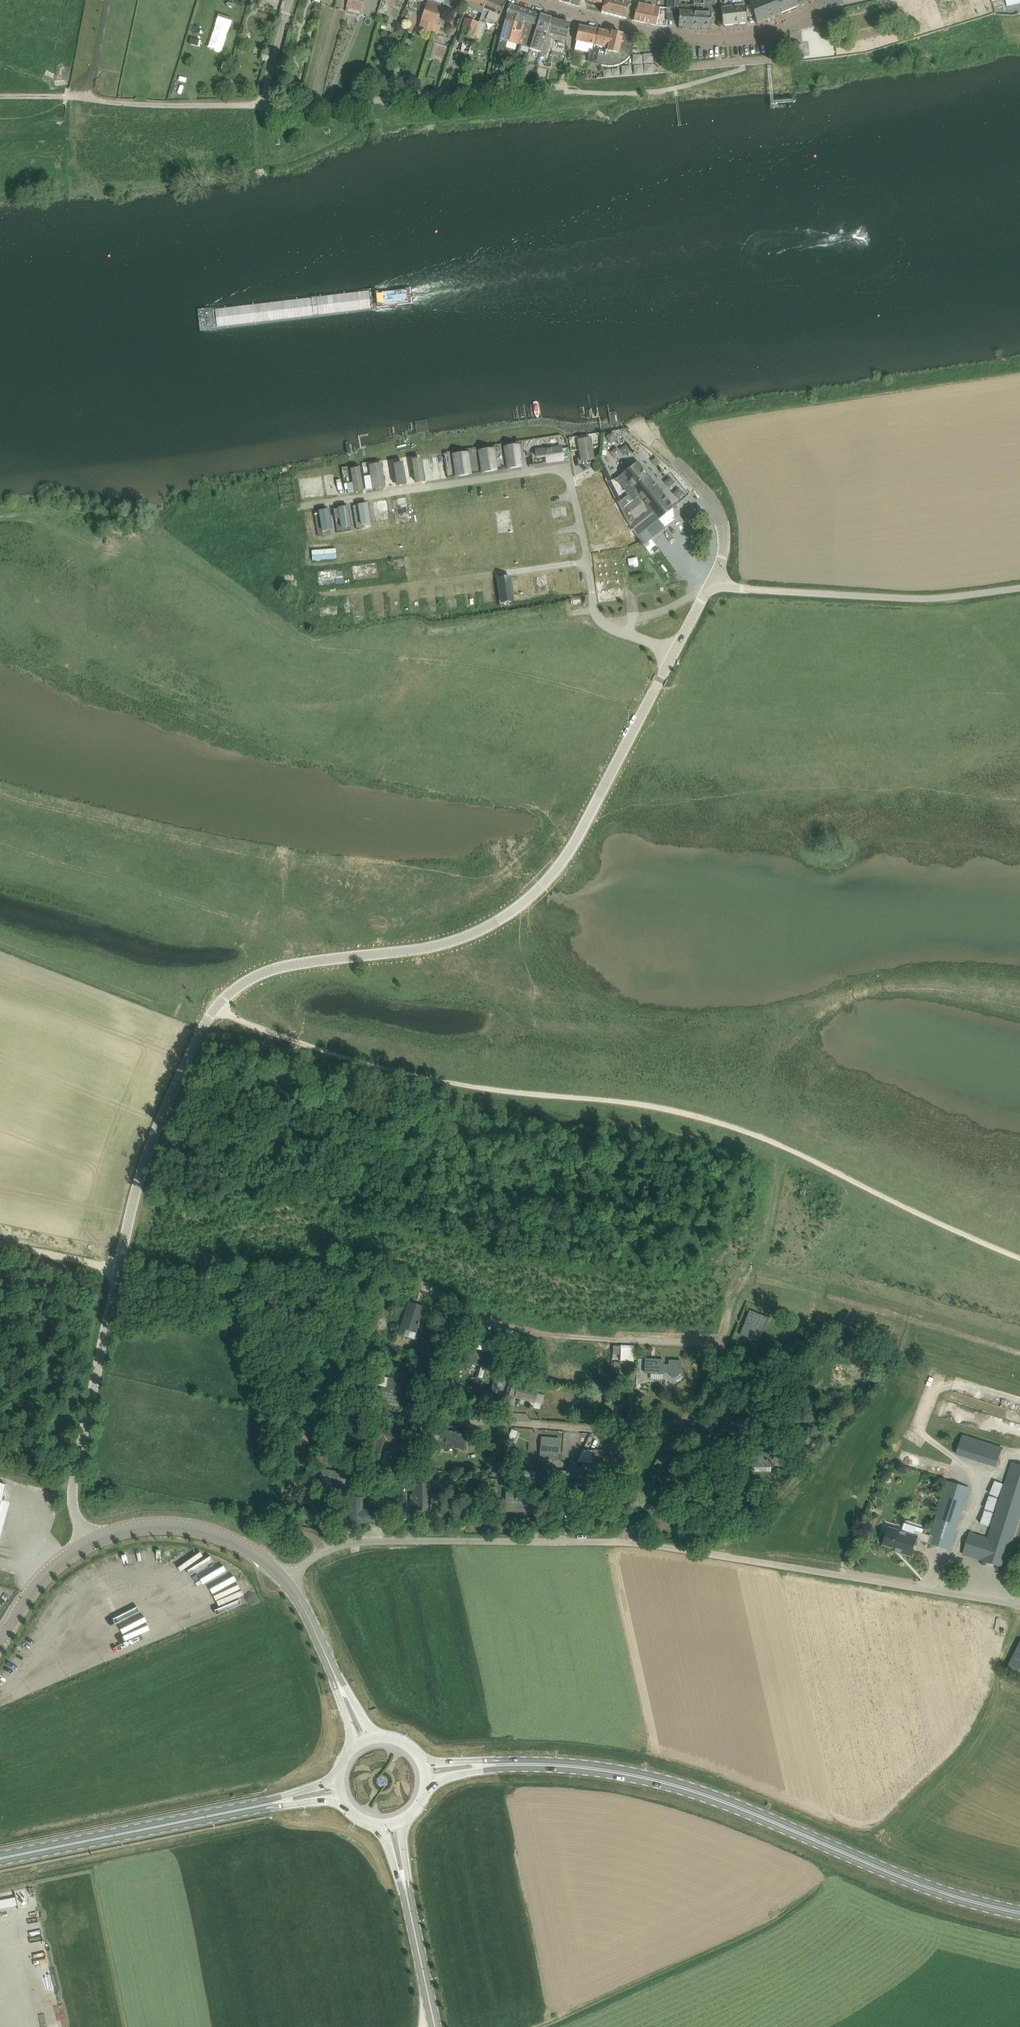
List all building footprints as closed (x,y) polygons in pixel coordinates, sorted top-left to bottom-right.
[(346,7),(361,11),(364,2),(359,1),(359,0),(348,0),(346,7)] [(436,25),(443,4),(445,0),(428,0),(421,20),(429,23),(427,30),(434,33),(436,25)] [(443,4),(450,7),(448,12),(456,14),(459,5),(466,8),(469,0),(445,0),(443,4)] [(482,14),(487,0),(469,0),(466,8),(468,8),(482,14)] [(479,21),(478,23),(474,36),(475,38),(480,40),(486,24),(485,23),(486,20),(498,24),(506,3),(498,0),(487,0),(482,14),(479,21)] [(627,19),(627,18),(626,18),(631,0),(605,0),(604,5),(602,13),(626,19),(627,19)] [(668,9),(668,13),(675,14),(676,0),(669,0),(668,9)] [(679,14),(679,27),(692,28),(693,13),(693,6),(681,5),(681,0),(676,0),(675,14),(679,14)] [(723,25),(723,26),(747,23),(745,6),(745,0),(720,0),(721,9),(723,25)] [(771,18),(782,13),(776,0),(754,0),(749,2),(757,23),(771,18)] [(782,13),(796,7),(798,4),(796,0),(776,0),(782,13)] [(638,3),(633,20),(634,21),(657,26),(660,8),(638,3)] [(526,42),(524,46),(530,48),(540,15),(509,5),(503,27),(512,30),(513,23),(523,26),(524,21),(534,24),(528,42),(526,42)] [(710,29),(711,14),(693,13),(692,28),(710,29)] [(530,49),(542,52),(545,38),(551,18),(541,15),(540,15),(530,48),(530,49)] [(461,35),(476,40),(475,38),(474,36),(478,23),(466,18),(461,35)] [(545,38),(542,52),(547,54),(551,39),(558,41),(557,43),(565,45),(566,38),(567,39),(570,24),(552,19),(551,18),(545,38)] [(503,27),(497,49),(497,51),(504,53),(504,51),(507,41),(519,44),(524,46),(526,42),(528,42),(534,24),(524,21),(523,26),(513,23),(512,30),(503,27)] [(575,47),(574,50),(590,52),(590,50),(592,50),(593,45),(596,46),(599,30),(579,26),(576,41),(575,47)] [(590,50),(590,52),(589,57),(588,63),(589,63),(588,69),(596,70),(597,64),(608,65),(612,65),(617,64),(621,62),(625,59),(629,56),(631,52),(632,47),(634,38),(628,36),(626,39),(622,38),(623,35),(599,30),(596,46),(593,45),(592,50),(590,50)] [(473,55),(473,54),(474,49),(475,47),(463,43),(461,51),(461,52),(473,55)] [(792,58),(794,60),(796,62),(801,61),(804,57),(803,46),(791,47),(792,58)] [(665,73),(665,62),(654,63),(654,53),(634,54),(635,74),(665,73)] [(589,57),(581,55),(579,66),(585,66),(585,65),(587,66),(588,63),(589,57)] [(632,66),(623,66),(623,75),(632,75),(632,66)] [(581,462),(594,460),(591,438),(578,440),(581,462)] [(503,446),(506,469),(523,466),(520,444),(503,446)] [(546,464),(564,461),(562,445),(534,449),(536,459),(545,458),(546,464)] [(478,450),(481,473),(498,471),(494,447),(478,450)] [(452,453),(455,477),(471,475),(468,451),(452,453)] [(424,481),(423,458),(414,458),(415,482),(424,481)] [(395,462),(397,484),(406,484),(405,462),(395,462)] [(607,481),(638,537),(659,520),(659,519),(674,507),(636,463),(616,479),(615,477),(607,481)] [(354,481),(345,483),(348,494),(366,490),(361,466),(351,468),(354,481)] [(386,487),(382,466),(369,468),(371,476),(373,488),(373,489),(386,487)] [(372,524),(369,503),(358,505),(361,526),(372,524)] [(341,528),(352,527),(349,506),(338,507),(341,528)] [(323,530),(334,528),(330,508),(319,510),(323,530)] [(313,549),(313,558),(332,559),(332,550),(313,549)] [(602,591),(628,588),(627,577),(601,579),(602,591)] [(415,1339),(425,1307),(409,1302),(401,1327),(398,1334),(415,1339)] [(740,1334),(759,1342),(759,1341),(754,1339),(763,1316),(768,1318),(768,1317),(749,1310),(740,1334)] [(493,1352),(495,1346),(485,1343),(484,1349),(493,1352)] [(418,1344),(414,1358),(425,1361),(429,1348),(418,1344)] [(621,1360),(635,1360),(635,1345),(613,1344),(613,1353),(621,1354),(621,1360)] [(483,1350),(465,1346),(462,1359),(479,1363),(483,1350)] [(439,1347),(431,1362),(438,1366),(446,1351),(439,1347)] [(664,1360),(646,1359),(645,1372),(663,1374),(663,1372),(669,1372),(674,1378),(683,1371),(681,1368),(681,1361),(669,1360),(669,1365),(664,1365),(664,1360)] [(422,1372),(413,1388),(419,1392),(432,1372),(424,1367),(420,1370),(422,1372)] [(491,1391),(500,1393),(505,1376),(497,1373),(491,1391)] [(388,1377),(386,1388),(382,1387),(380,1399),(398,1402),(401,1390),(402,1380),(388,1377)] [(513,1383),(512,1389),(509,1399),(513,1400),(514,1397),(515,1397),(516,1395),(535,1400),(538,1390),(513,1383)] [(353,1402),(355,1395),(348,1394),(346,1401),(353,1402)] [(606,1414),(612,1416),(613,1411),(615,1411),(616,1403),(615,1403),(616,1399),(610,1398),(606,1414)] [(734,1435),(742,1421),(733,1416),(728,1425),(725,1424),(722,1429),(731,1434),(734,1435)] [(345,1421),(341,1436),(354,1439),(358,1424),(345,1421)] [(378,1428),(376,1437),(371,1459),(382,1462),(388,1441),(400,1443),(402,1434),(378,1428)] [(507,1439),(514,1441),(516,1430),(510,1429),(507,1439)] [(441,1430),(440,1440),(440,1445),(464,1448),(466,1433),(448,1431),(442,1431),(442,1430),(441,1430)] [(1003,1448),(963,1435),(957,1454),(997,1467),(1003,1448)] [(541,1448),(559,1449),(560,1439),(542,1438),(541,1448)] [(592,1466),(598,1467),(608,1468),(609,1460),(616,1461),(617,1453),(594,1450),(593,1460),(592,1466)] [(326,1462),(327,1454),(318,1452),(316,1460),(326,1462)] [(771,1453),(752,1453),(752,1465),(771,1465),(771,1453)] [(1000,1566),(1005,1568),(1019,1519),(1019,1465),(1012,1462),(989,1537),(970,1531),(963,1554),(981,1560),(1000,1566)] [(498,1477),(501,1469),(494,1467),(491,1474),(498,1477)] [(550,1470),(550,1479),(574,1480),(575,1477),(584,1478),(585,1467),(576,1467),(575,1473),(566,1472),(566,1471),(550,1470)] [(346,1474),(323,1470),(321,1479),(344,1484),(346,1474)] [(729,1475),(729,1476),(729,1482),(729,1487),(740,1487),(740,1475),(729,1475)] [(948,1481),(931,1536),(929,1543),(950,1550),(970,1488),(948,1481)] [(413,1483),(413,1509),(432,1510),(432,1484),(413,1483)] [(586,1506),(586,1489),(575,1490),(575,1506),(586,1506)] [(506,1507),(531,1507),(531,1492),(506,1492),(506,1507)] [(362,1510),(361,1497),(351,1497),(351,1522),(361,1523),(361,1521),(386,1521),(385,1510),(362,1510)] [(928,1543),(929,1543),(931,1536),(917,1532),(916,1536),(889,1527),(884,1544),(900,1549),(899,1552),(912,1556),(917,1539),(928,1543)] [(205,1601),(201,1603),(200,1603),(201,1603),(207,1617),(211,1616),(213,1615),(223,1612),(223,1602),(217,1603),(206,1607),(205,1603),(216,1602),(215,1598),(224,1598),(225,1600),(226,1610),(231,1608),(220,1581),(221,1596),(217,1597),(216,1597),(205,1601)] [(116,1628),(120,1638),(145,1628),(141,1618),(116,1628)] [(1008,1668),(1019,1674),(1019,1643),(1008,1668)] [(17,1906),(16,1891),(0,1893),(0,1908),(17,1906)]
